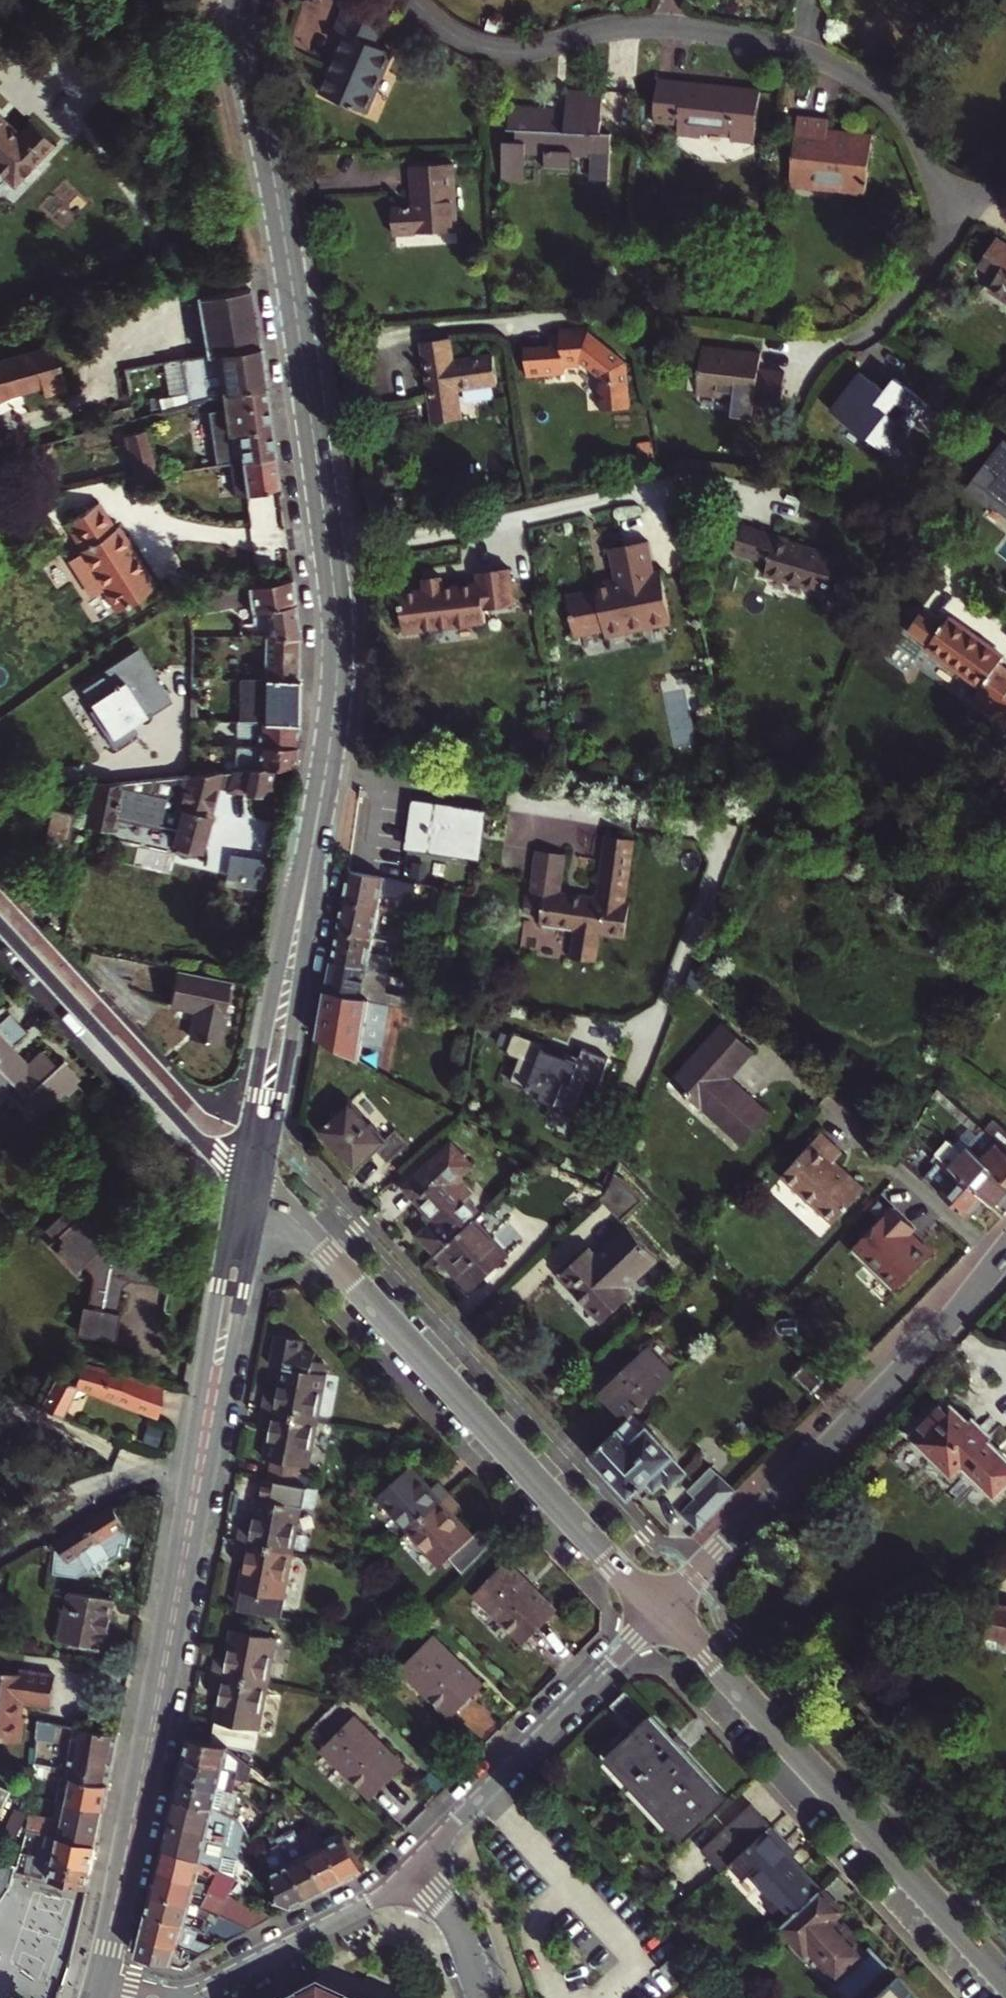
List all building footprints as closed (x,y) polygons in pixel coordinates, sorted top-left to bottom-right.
[(384,18),(349,3),(336,31),(347,36),(320,95),(364,114),(391,55),(372,46),(384,18)] [(706,91),(707,84),(657,77),(651,120),(676,124),(674,134),(699,137),(700,126),(730,130),(729,141),(751,144),(758,91),(726,87),(725,93),(706,91)] [(726,87),(707,84),(706,91),(725,93),(726,87)] [(494,178),(518,179),(520,149),(540,150),(539,167),(564,168),(565,153),(586,153),(590,153),(590,158),(586,158),(585,177),(602,178),(604,131),(595,131),(597,92),(560,91),(559,114),(549,113),(550,106),(501,104),(500,127),(508,127),(507,138),(496,138),(494,178)] [(54,146),(32,125),(20,138),(0,118),(0,170),(17,187),(54,146)] [(825,122),(795,118),(787,181),(836,188),(835,195),(860,198),(868,138),(844,135),(843,141),(823,138),(823,132),(825,122)] [(843,141),(844,135),(823,132),(823,138),(843,141)] [(409,207),(387,209),(389,236),(454,232),(449,165),(406,168),(409,207)] [(786,188),(835,195),(836,188),(787,181),(786,188)] [(1003,251),(1005,249),(987,236),(969,262),(987,275),(979,286),(1005,305),(1005,253),(1003,251)] [(198,301),(207,359),(259,351),(249,291),(198,301)] [(523,345),(527,374),(564,369),(564,362),(579,360),(580,356),(599,370),(603,403),(632,399),(626,354),(587,325),(571,327),(565,323),(557,325),(558,329),(547,331),(549,341),(523,345)] [(447,336),(419,341),(433,421),(459,416),(454,388),(496,381),(491,352),(450,359),(447,336)] [(2,394),(0,391),(35,382),(38,394),(59,388),(49,346),(0,359),(0,395),(2,394)] [(742,353),(703,349),(700,384),(732,387),(729,411),(754,413),(755,402),(779,404),(782,370),(760,369),(762,349),(743,347),(742,353)] [(184,363),(190,407),(266,392),(259,351),(207,359),(184,363)] [(887,392),(861,373),(832,412),(898,461),(927,422),(937,430),(946,416),(897,380),(887,392)] [(206,423),(227,418),(268,409),(266,392),(190,407),(194,416),(204,414),(206,423)] [(243,466),(275,459),(268,409),(227,418),(231,442),(239,440),(242,466),(243,466)] [(125,423),(89,432),(93,450),(127,441),(125,423)] [(155,477),(148,436),(127,441),(133,473),(135,480),(155,477)] [(998,438),(984,456),(991,462),(968,490),(990,507),(993,502),(1005,512),(1005,444),(998,438)] [(247,497),(280,489),(275,459),(243,466),(242,466),(247,497)] [(81,557),(79,558),(117,616),(157,590),(118,530),(114,534),(99,509),(64,530),(81,557)] [(766,576),(827,595),(839,559),(745,526),(736,552),(770,563),(766,576)] [(597,595),(568,600),(575,633),(604,627),(605,633),(628,629),(632,632),(642,630),(646,625),(671,620),(663,575),(653,577),(646,542),(613,549),(620,584),(596,588),(597,595)] [(400,595),(405,633),(486,623),(484,610),(515,606),(510,569),(478,573),(479,585),(444,589),(442,578),(424,580),(425,591),(419,592),(416,589),(409,590),(406,594),(400,595)] [(252,617),(295,607),(292,582),(205,598),(208,612),(251,607),(252,617)] [(268,626),(268,640),(300,641),(295,607),(252,617),(252,625),(268,626)] [(924,652),(980,688),(985,681),(988,683),(992,676),(990,674),(1001,657),(942,618),(940,621),(943,624),(940,628),(937,626),(934,631),(937,633),(924,652)] [(268,640),(270,684),(301,683),(300,641),(268,640)] [(255,685),(257,728),(303,725),(301,683),(270,684),(255,685)] [(258,741),(258,750),(304,747),(304,746),(303,725),(257,728),(219,731),(219,744),(258,741)] [(304,747),(258,750),(257,758),(221,763),(221,774),(282,767),(297,767),(304,747)] [(278,797),(282,767),(221,774),(187,778),(97,788),(89,828),(114,832),(116,821),(179,834),(176,846),(181,847),(179,856),(198,859),(199,850),(204,852),(217,789),(218,785),(231,787),(230,791),(278,797)] [(485,813),(419,802),(411,848),(477,859),(485,813)] [(53,861),(52,868),(42,866),(38,884),(45,885),(43,895),(58,899),(59,893),(75,896),(81,864),(64,861),(74,815),(51,810),(50,815),(33,811),(28,835),(47,839),(43,859),(53,861)] [(642,840),(608,835),(600,892),(566,888),(571,853),(538,849),(530,910),(546,911),(544,929),(578,933),(574,960),(602,964),(605,937),(629,940),(642,840)] [(231,861),(224,893),(266,902),(273,870),(231,861)] [(258,869),(253,896),(264,898),(269,872),(258,869)] [(377,907),(382,878),(348,871),(343,900),(377,907)] [(413,883),(397,880),(396,886),(403,887),(402,892),(411,894),(413,883)] [(386,924),(389,909),(377,907),(343,900),(337,931),(370,938),(373,921),(386,924)] [(367,953),(370,938),(337,931),(331,960),(377,968),(385,970),(387,957),(367,953)] [(331,960),(325,990),(389,1003),(413,1007),(414,997),(373,989),(377,968),(331,960)] [(694,964),(686,985),(694,992),(708,977),(694,964)] [(171,1010),(202,1016),(199,1027),(196,1026),(192,1044),(219,1050),(232,987),(178,976),(171,1010)] [(389,1003),(325,990),(316,1037),(358,1060),(361,1044),(380,1047),(389,1003)] [(9,1050),(28,1033),(11,1012),(0,1022),(0,1091),(3,1088),(17,1103),(26,1095),(41,1113),(63,1094),(66,1097),(77,1088),(70,1080),(74,1078),(61,1064),(55,1069),(42,1054),(27,1067),(9,1050)] [(754,1049),(724,1021),(672,1077),(743,1142),(771,1111),(731,1074),(754,1049)] [(541,1093),(538,1100),(573,1113),(586,1080),(600,1085),(610,1059),(583,1049),(580,1057),(565,1052),(563,1057),(546,1050),(548,1045),(514,1033),(506,1054),(519,1059),(511,1082),(541,1093)] [(983,1131),(935,1089),(932,1094),(967,1127),(976,1135),(961,1152),(952,1143),(947,1139),(935,1152),(937,1154),(983,1197),(992,1205),(1005,1190),(1005,1151),(983,1131)] [(383,1141),(378,1134),(380,1132),(372,1123),(369,1125),(349,1103),(320,1129),(354,1167),(374,1148),(386,1161),(406,1142),(396,1129),(383,1141)] [(983,1131),(1005,1151),(1005,1131),(994,1120),(983,1131)] [(976,1135),(967,1127),(952,1143),(961,1152),(976,1135)] [(781,1174),(833,1223),(864,1190),(834,1161),(843,1151),(821,1131),(781,1174)] [(418,1234),(435,1252),(472,1219),(478,1213),(449,1182),(468,1164),(449,1144),(403,1186),(425,1209),(422,1212),(431,1222),(418,1234)] [(937,1164),(924,1177),(967,1216),(983,1197),(937,1154),(932,1159),(937,1164)] [(605,1191),(598,1198),(620,1220),(643,1198),(621,1174),(615,1171),(605,1191)] [(85,1217),(69,1200),(55,1212),(58,1216),(41,1233),(49,1243),(56,1250),(50,1255),(67,1272),(77,1263),(90,1278),(85,1313),(80,1312),(76,1339),(114,1345),(119,1316),(114,1315),(119,1276),(132,1278),(131,1283),(167,1288),(171,1257),(135,1252),(134,1262),(115,1260),(102,1246),(94,1237),(105,1227),(91,1212),(85,1217)] [(892,1207),(849,1251),(864,1265),(869,1260),(880,1271),(876,1275),(893,1292),(929,1255),(908,1235),(914,1228),(892,1207)] [(472,1219),(435,1252),(470,1290),(506,1256),(472,1219)] [(587,1246),(557,1273),(601,1320),(630,1293),(624,1286),(655,1257),(626,1225),(595,1255),(587,1246)] [(102,1246),(107,1242),(106,1241),(101,1236),(106,1229),(105,1227),(94,1237),(102,1246)] [(44,1248),(50,1255),(56,1250),(49,1243),(44,1248)] [(123,1282),(131,1283),(132,1278),(119,1276),(114,1315),(119,1316),(123,1282)] [(799,1335),(798,1321),(782,1322),(778,1325),(778,1333),(789,1336),(799,1335)] [(263,1391),(260,1412),(315,1422),(324,1371),(320,1371),(322,1359),(312,1357),(313,1350),(299,1347),(301,1337),(275,1332),(269,1361),(279,1363),(274,1393),(263,1391)] [(625,1419),(638,1407),(645,1401),(674,1374),(647,1345),(598,1390),(625,1419)] [(823,1377),(807,1360),(793,1374),(810,1391),(823,1377)] [(83,1370),(78,1387),(74,1386),(73,1389),(49,1384),(37,1409),(58,1417),(68,1399),(89,1391),(157,1415),(162,1392),(148,1388),(149,1383),(83,1370)] [(996,1495),(1005,1486),(1005,1455),(990,1439),(994,1435),(976,1417),(972,1421),(950,1398),(914,1433),(954,1474),(965,1463),(996,1495)] [(696,1456),(650,1406),(643,1413),(638,1407),(625,1419),(588,1453),(627,1496),(645,1479),(653,1487),(663,1479),(667,1484),(670,1483),(696,1456)] [(307,1464),(315,1422),(260,1412),(257,1424),(268,1425),(262,1456),(269,1457),(265,1480),(294,1485),(298,1462),(307,1464)] [(398,1476),(409,1466),(405,1461),(394,1472),(398,1476)] [(407,1532),(449,1495),(438,1482),(430,1489),(409,1466),(398,1476),(394,1472),(371,1492),(407,1532)] [(291,1551),(303,1487),(294,1485),(265,1480),(262,1495),(255,1494),(249,1525),(239,1524),(236,1541),(291,1551)] [(680,1511),(697,1528),(726,1499),(708,1482),(680,1511)] [(449,1495),(407,1532),(438,1567),(472,1536),(452,1514),(460,1508),(449,1495)] [(58,1542),(54,1575),(74,1579),(79,1576),(85,1578),(98,1570),(102,1571),(107,1568),(109,1562),(124,1552),(126,1542),(132,1543),(135,1532),(130,1531),(116,1507),(58,1542)] [(279,1615),(291,1551),(236,1541),(233,1556),(243,1558),(234,1607),(279,1615)] [(505,1562),(471,1595),(521,1644),(554,1611),(505,1562)] [(116,1598),(70,1589),(62,1632),(107,1641),(116,1598)] [(1005,1650),(1005,1603),(1000,1602),(990,1647),(1005,1650)] [(215,1655),(212,1672),(267,1683),(275,1636),(231,1627),(226,1657),(215,1655)] [(480,1685),(431,1635),(398,1667),(448,1717),(480,1685)] [(20,1740),(24,1716),(19,1715),(22,1698),(51,1703),(56,1673),(20,1667),(19,1672),(0,1669),(0,1737),(20,1740)] [(251,1766),(267,1683),(212,1672),(209,1686),(220,1689),(210,1742),(223,1745),(251,1766)] [(351,1715),(318,1747),(368,1798),(401,1766),(351,1715)] [(660,1718),(616,1758),(695,1843),(738,1804),(694,1756),(698,1752),(686,1739),(682,1742),(660,1718)] [(54,1741),(57,1723),(39,1720),(37,1738),(54,1741)] [(64,1775),(70,1776),(106,1786),(116,1734),(74,1727),(64,1775)] [(188,1737),(184,1757),(231,1769),(239,1779),(251,1783),(254,1768),(251,1766),(223,1745),(210,1742),(188,1737)] [(231,1769),(184,1757),(179,1778),(231,1791),(233,1784),(250,1788),(251,1783),(239,1779),(231,1769)] [(689,1848),(695,1843),(616,1758),(611,1764),(689,1848)] [(59,1765),(35,1759),(34,1765),(33,1771),(56,1777),(59,1765)] [(0,1776),(0,1808),(10,1785),(12,1781),(0,1776)] [(70,1776),(65,1801),(101,1811),(106,1786),(70,1776)] [(231,1791),(179,1778),(175,1797),(216,1807),(232,1816),(238,1792),(231,1791)] [(216,1807),(175,1797),(169,1823),(206,1832),(205,1835),(224,1841),(223,1849),(237,1853),(243,1827),(238,1818),(232,1816),(216,1807)] [(101,1811),(65,1801),(62,1818),(28,1810),(26,1829),(38,1832),(48,1834),(95,1844),(101,1811)] [(723,1872),(734,1862),(774,1825),(754,1804),(703,1849),(723,1872)] [(313,1834),(307,1822),(292,1829),(324,1889),(342,1879),(316,1832),(313,1834)] [(206,1832),(169,1823),(163,1846),(219,1872),(232,1878),(237,1853),(223,1849),(224,1841),(205,1835),(206,1832)] [(329,1825),(316,1832),(342,1879),(360,1870),(344,1835),(329,1825)] [(772,1904),(786,1919),(820,1888),(793,1857),(798,1853),(774,1825),(734,1862),(748,1877),(753,1873),(778,1900),(772,1904)] [(291,1827),(274,1836),(306,1898),(324,1889),(292,1829),(291,1827)] [(26,1829),(25,1841),(35,1844),(38,1832),(26,1829)] [(38,1832),(35,1844),(32,1857),(43,1859),(48,1834),(38,1832)] [(48,1834),(43,1859),(90,1869),(95,1844),(48,1834)] [(272,1845),(257,1852),(279,1891),(274,1897),(292,1906),(306,1898),(274,1836),(269,1839),(272,1845)] [(219,1872),(163,1846),(158,1869),(203,1885),(202,1890),(208,1893),(219,1872)] [(23,1856),(20,1873),(87,1887),(90,1869),(43,1859),(32,1857),(23,1856)] [(0,1859),(0,1910),(16,1886),(21,1865),(0,1859)] [(203,1885),(158,1869),(151,1893),(200,1906),(208,1893),(202,1890),(203,1885)] [(248,1929),(272,1916),(223,1896),(232,1878),(219,1872),(208,1893),(200,1906),(248,1929)] [(841,1910),(820,1888),(786,1919),(783,1923),(807,1948),(811,1944),(857,1994),(890,1964),(873,1945),(866,1952),(855,1940),(840,1924),(834,1917),(841,1910)] [(200,1906),(151,1893),(146,1914),(189,1928),(192,1919),(187,1918),(189,1912),(204,1919),(199,1930),(223,1942),(248,1929),(200,1906)] [(189,1928),(146,1914),(140,1937),(177,1948),(177,1946),(201,1954),(213,1948),(195,1940),(198,1930),(189,1928)] [(845,1919),(840,1924),(855,1940),(861,1935),(845,1919)] [(177,1948),(140,1937),(136,1954),(176,1966),(201,1954),(177,1946),(177,1948)] [(277,1997),(369,1997),(321,1976),(277,1997)] [(897,1976),(873,1997),(917,1997),(897,1976)]
